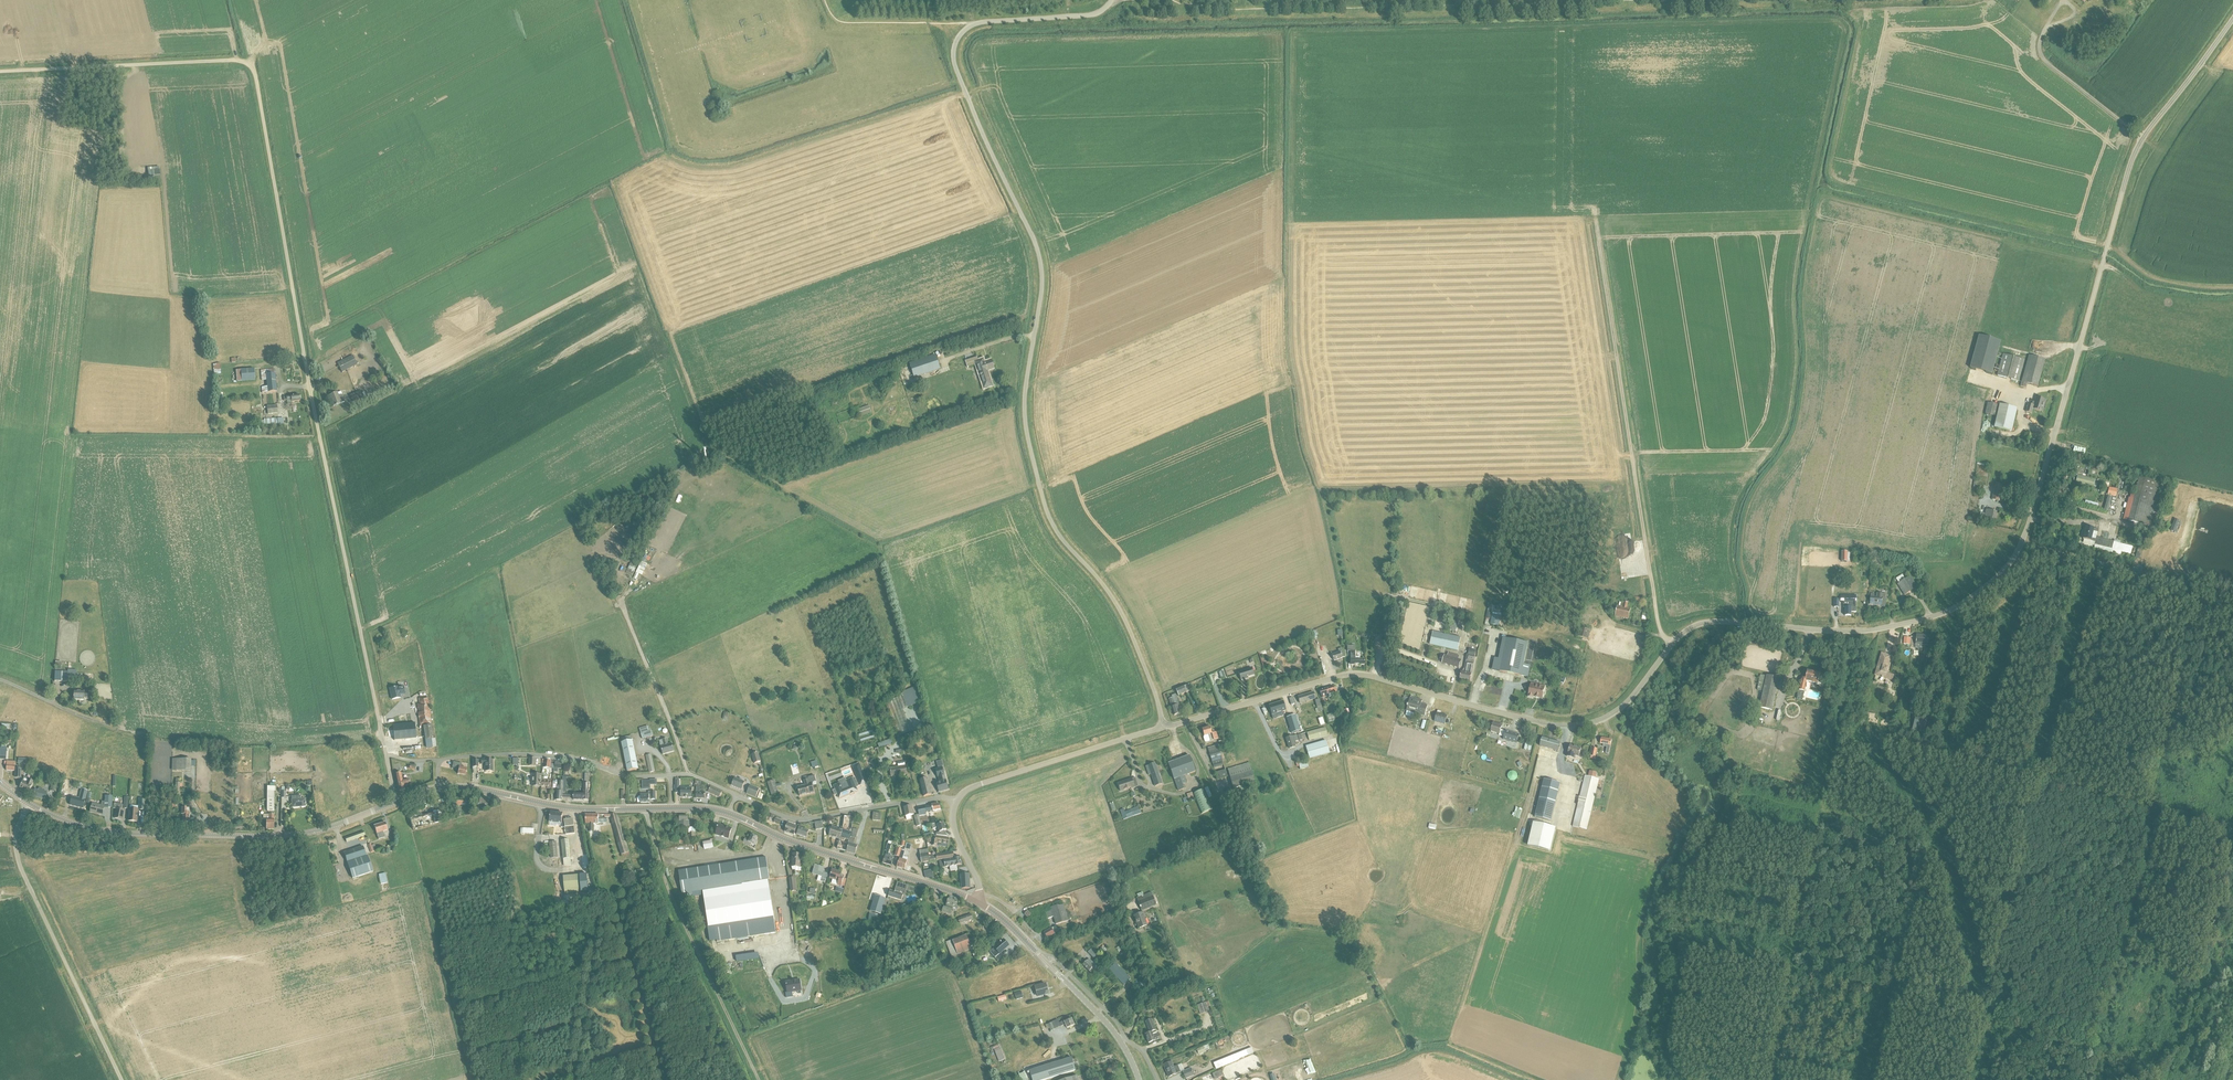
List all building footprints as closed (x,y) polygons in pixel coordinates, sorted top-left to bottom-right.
[(148,167),(149,177),(155,177),(155,185),(161,184),(160,166),(148,167)] [(149,177),(139,177),(139,185),(155,185),(155,177),(149,177)] [(1979,336),(1970,368),(1992,374),(2001,342),(1979,336)] [(2003,354),(1997,376),(2019,381),(2025,360),(2003,354)] [(988,369),(995,367),(992,359),(985,361),(984,358),(979,359),(977,355),(966,359),(968,366),(977,363),(985,387),(993,384),(988,369)] [(353,356),(338,364),(342,372),(357,365),(353,356)] [(910,365),(914,375),(940,366),(937,356),(910,365)] [(2021,386),(2026,388),(2027,384),(2038,387),(2045,360),(2029,356),(2021,386)] [(221,373),(220,363),(213,364),(214,374),(221,373)] [(236,370),(237,381),(255,380),(254,368),(236,370)] [(262,388),(263,393),(277,392),(275,374),(267,375),(268,388),(262,388)] [(350,396),(353,402),(363,398),(361,392),(350,396)] [(338,393),(329,396),(333,406),(344,402),(342,396),(339,396),(338,393)] [(286,397),(284,397),(284,401),(287,401),(287,404),(292,403),(291,402),(300,400),(299,395),(286,397)] [(2036,397),(2034,406),(2028,404),(2026,412),(2032,414),(2033,409),(2043,412),(2046,400),(2036,397)] [(1988,402),(1986,413),(1996,416),(1999,405),(1988,402)] [(277,404),(267,406),(268,414),(278,413),(277,404)] [(857,416),(860,415),(861,416),(872,412),(870,405),(858,409),(859,410),(856,412),(857,416)] [(2000,405),(1995,427),(2012,431),(2017,409),(2000,405)] [(2030,444),(2033,435),(2026,433),(2024,441),(2017,439),(2015,443),(2023,445),(2024,443),(2030,444)] [(2075,483),(2094,488),(2096,480),(2078,475),(2075,483)] [(2129,521),(2150,526),(2161,484),(2139,478),(2129,521)] [(1992,500),(2000,501),(2002,487),(1995,485),(1992,500)] [(2117,496),(2119,488),(2110,486),(2109,494),(2117,496)] [(1980,517),(1995,520),(1996,512),(1986,510),(1985,514),(1981,513),(1980,517)] [(2175,519),(2171,531),(2178,533),(2181,524),(2178,523),(2179,521),(2175,519)] [(2095,545),(2112,549),(2114,542),(2096,537),(2096,540),(2092,539),(2094,532),(2098,533),(2098,530),(2086,527),(2083,540),(2095,543),(2095,545)] [(626,573),(632,576),(637,566),(630,563),(626,573)] [(1897,584),(1904,595),(1917,587),(1910,576),(1905,580),(1902,576),(1897,580),(1899,583),(1897,584)] [(1876,597),(1871,596),(1870,603),(1870,605),(1882,606),(1882,607),(1885,607),(1886,598),(1886,594),(1877,593),(1876,597)] [(1627,608),(1628,602),(1622,601),(1621,607),(1617,606),(1615,616),(1628,619),(1630,609),(1627,608)] [(1845,608),(1845,616),(1851,616),(1851,612),(1856,612),(1856,601),(1844,601),(1844,607),(1845,608)] [(1492,615),(1491,624),(1499,625),(1501,616),(1492,615)] [(1580,628),(1578,637),(1589,640),(1591,631),(1580,628)] [(1461,637),(1433,631),(1430,644),(1458,651),(1461,637)] [(1915,644),(1929,645),(1930,635),(1916,634),(1915,644)] [(1500,670),(1528,677),(1530,666),(1524,665),(1529,643),(1507,638),(1500,670)] [(1354,646),(1347,646),(1347,652),(1350,651),(1350,665),(1364,665),(1364,660),(1360,660),(1359,657),(1355,657),(1354,651),(1354,646)] [(1325,659),(1326,664),(1344,657),(1341,649),(1338,650),(1338,653),(1325,658),(1324,657),(1319,658),(1320,661),(1325,659)] [(1461,672),(1460,679),(1470,681),(1471,674),(1472,674),(1474,663),(1473,663),(1473,662),(1474,662),(1475,656),(1474,656),(1475,654),(1469,653),(1468,655),(1467,655),(1466,660),(1467,661),(1467,662),(1466,662),(1464,673),(1461,672)] [(1883,678),(1883,677),(1892,680),(1894,675),(1889,674),(1887,672),(1889,668),(1887,668),(1891,656),(1885,654),(1883,658),(1882,658),(1881,659),(1881,660),(1880,660),(1875,675),(1882,677),(1882,678),(1883,678)] [(1442,663),(1459,668),(1461,660),(1444,655),(1442,663)] [(1238,672),(1241,680),(1245,679),(1244,678),(1253,675),(1251,668),(1238,672)] [(77,670),(71,670),(71,673),(55,672),(55,682),(72,682),(72,678),(76,678),(77,670)] [(1802,677),(1797,699),(1802,700),(1807,681),(1817,684),(1818,680),(1824,681),(1825,675),(1820,673),(1808,670),(1805,678),(1802,677)] [(1760,708),(1772,710),(1779,678),(1767,675),(1760,708)] [(1544,693),(1544,692),(1545,686),(1531,683),(1528,697),(1533,698),(1533,696),(1536,697),(1538,698),(1539,698),(1543,698),(1544,695),(1544,694),(1544,693)] [(1188,684),(1175,690),(1178,695),(1191,690),(1188,684)] [(1481,690),(1500,695),(1501,688),(1483,684),(1481,690)] [(902,692),(898,694),(899,697),(898,697),(903,709),(908,708),(922,702),(922,704),(924,703),(918,686),(902,692)] [(1326,688),(1319,690),(1322,698),(1329,696),(1335,694),(1335,692),(1337,692),(1336,687),(1333,688),(1333,686),(1326,688)] [(398,688),(390,690),(392,700),(400,699),(400,696),(405,695),(403,687),(398,688)] [(89,699),(89,693),(84,693),(84,691),(74,691),(74,700),(84,700),(84,698),(89,699)] [(1294,696),(1290,697),(1292,704),(1299,702),(1297,692),(1293,693),(1294,696)] [(1298,696),(1300,703),(1315,698),(1313,692),(1298,696)] [(1172,698),(1168,699),(1174,715),(1180,713),(1177,705),(1179,705),(1175,694),(1171,695),(1172,698)] [(420,727),(423,726),(426,748),(436,746),(435,738),(433,738),(431,725),(427,697),(419,698),(419,704),(416,705),(420,727)] [(898,697),(885,702),(898,737),(911,732),(903,709),(898,697)] [(1414,713),(1425,716),(1428,706),(1421,704),(1422,701),(1411,698),(1409,705),(1408,705),(1407,706),(1408,706),(1407,710),(1415,712),(1414,713)] [(1275,714),(1286,711),(1283,701),(1269,705),(1272,715),(1273,719),(1276,718),(1275,714)] [(1341,711),(1343,719),(1350,717),(1348,709),(1341,711)] [(1328,714),(1330,721),(1337,719),(1335,712),(1328,714)] [(1435,722),(1445,725),(1447,716),(1437,713),(1435,722)] [(1295,715),(1287,718),(1292,733),(1300,731),(1295,715)] [(1929,720),(1917,716),(1912,731),(1924,735),(1929,720)] [(393,725),(394,741),(416,739),(415,723),(393,725)] [(1492,727),(1491,731),(1499,734),(1499,735),(1504,736),(1505,731),(1502,730),(1503,729),(1501,728),(1502,726),(1498,725),(1497,724),(1493,723),(1492,727)] [(648,726),(640,728),(641,734),(643,739),(653,736),(651,730),(650,731),(648,726)] [(1211,727),(1203,729),(1205,736),(1204,737),(1205,742),(1207,743),(1211,741),(1218,739),(1217,732),(1212,733),(1211,727)] [(1309,741),(1328,735),(1325,728),(1307,733),(1307,732),(1300,734),(1301,734),(1298,735),(1299,741),(1308,738),(1309,741)] [(862,740),(876,737),(874,729),(860,732),(862,740)] [(1517,744),(1519,734),(1506,731),(1503,740),(1517,744)] [(1292,736),(1287,737),(1290,748),(1295,746),(1294,742),(1298,741),(1297,735),(1292,737),(1292,736)] [(621,738),(622,743),(627,771),(638,769),(631,736),(621,738)] [(1540,746),(1558,751),(1560,743),(1542,738),(1540,746)] [(1605,753),(1609,754),(1612,740),(1602,738),(1600,743),(1603,744),(1603,746),(1607,747),(1605,753)] [(666,739),(662,740),(659,741),(663,755),(674,751),(671,743),(668,744),(666,739)] [(878,748),(877,748),(879,755),(882,754),(881,750),(892,745),(890,740),(877,745),(878,748)] [(1330,753),(1326,741),(1306,747),(1309,759),(1330,753)] [(1208,748),(1215,772),(1225,769),(1218,745),(1208,748)] [(1570,745),(1568,753),(1570,754),(1569,757),(1575,759),(1576,756),(1579,757),(1581,749),(1570,745)] [(752,755),(755,764),(761,761),(758,753),(752,755)] [(646,755),(650,772),(654,771),(650,754),(646,755)] [(1185,775),(1195,772),(1189,756),(1168,763),(1178,791),(1184,789),(1182,784),(1187,782),(1185,775)] [(810,759),(813,769),(819,767),(817,757),(810,759)] [(872,758),(866,760),(870,773),(876,770),(872,758)] [(176,771),(190,772),(190,760),(177,760),(176,771)] [(485,764),(485,771),(493,771),(493,760),(481,760),(481,764),(485,764)] [(555,769),(555,768),(555,761),(545,760),(543,767),(555,769)] [(940,768),(935,770),(937,777),(939,776),(940,782),(936,783),(938,792),(949,789),(947,784),(948,784),(947,783),(946,780),(945,780),(944,775),(945,775),(943,768),(942,768),(942,766),(943,766),(942,760),(936,762),(938,767),(939,767),(940,768)] [(1308,767),(1306,760),(1298,762),(1300,769),(1308,767)] [(4,766),(6,766),(6,771),(15,771),(15,762),(7,762),(4,762),(4,766)] [(898,763),(899,767),(890,768),(892,777),(907,775),(905,762),(898,763)] [(1227,769),(1234,788),(1255,781),(1249,762),(1227,769)] [(860,786),(867,783),(859,763),(852,766),(860,786)] [(1146,766),(1149,775),(1151,774),(1155,786),(1163,784),(1155,763),(1146,766)] [(458,774),(466,775),(467,769),(461,768),(461,766),(459,765),(458,774)] [(1514,780),(1519,775),(1514,769),(1508,774),(1514,780)] [(775,780),(769,782),(768,770),(764,770),(766,783),(767,782),(771,796),(779,793),(775,780)] [(403,781),(401,773),(395,774),(397,782),(399,790),(404,789),(404,786),(410,785),(409,779),(403,781)] [(533,774),(532,786),(542,787),(542,786),(542,779),(542,775),(538,775),(536,775),(533,774)] [(574,800),(583,800),(589,800),(589,785),(589,782),(590,775),(586,775),(585,782),(587,782),(587,785),(584,785),(583,793),(574,793),(574,800)] [(1573,826),(1586,829),(1599,779),(1585,776),(1573,826)] [(22,782),(20,788),(29,791),(33,781),(29,780),(30,779),(24,777),(22,782)] [(542,779),(542,786),(547,787),(547,789),(551,789),(551,780),(548,780),(548,777),(544,777),(544,779),(542,779)] [(846,781),(845,778),(838,781),(840,783),(834,786),(836,790),(833,791),(835,795),(837,794),(839,798),(857,790),(856,787),(858,786),(855,777),(852,779),(852,778),(846,781)] [(731,786),(742,790),(745,782),(740,780),(741,778),(739,778),(738,779),(735,778),(731,786)] [(797,788),(799,796),(813,793),(810,782),(808,783),(807,778),(803,779),(805,786),(797,788)] [(919,781),(924,797),(932,795),(927,778),(919,781)] [(1118,783),(1120,791),(1131,788),(1131,789),(1138,786),(1135,778),(1132,779),(1118,783)] [(1535,818),(1550,821),(1559,784),(1544,780),(1535,818)] [(705,790),(720,798),(722,792),(708,785),(705,790)] [(696,798),(705,798),(705,793),(700,792),(700,786),(697,786),(696,792),(696,798)] [(746,794),(755,797),(758,790),(749,786),(746,794)] [(267,787),(267,791),(267,811),(274,811),(274,791),(275,791),(275,787),(267,787)] [(681,797),(692,797),(692,788),(681,788),(681,797)] [(33,796),(45,799),(46,793),(41,792),(42,790),(38,789),(37,791),(35,790),(33,796)] [(1211,810),(1203,789),(1192,793),(1200,814),(1211,810)] [(71,800),(70,805),(83,808),(87,791),(81,790),(79,798),(73,797),(72,800),(71,800)] [(651,800),(656,800),(656,792),(649,792),(649,794),(641,794),(641,796),(640,796),(639,797),(638,797),(637,798),(638,803),(649,803),(649,799),(651,799),(651,800)] [(291,796),(292,808),(306,807),(305,799),(299,799),(299,796),(291,796)] [(478,803),(487,806),(489,799),(481,796),(478,803)] [(114,803),(113,808),(116,809),(114,818),(123,820),(124,815),(123,814),(123,810),(122,810),(123,805),(114,803)] [(932,805),(917,808),(919,816),(926,815),(928,817),(934,815),(933,811),(941,809),(940,804),(937,805),(937,803),(932,804),(932,805)] [(90,812),(102,815),(104,807),(92,804),(90,812)] [(911,806),(904,807),(906,816),(906,820),(911,819),(910,815),(914,815),(913,810),(912,811),(911,806)] [(1127,809),(1129,817),(1142,813),(1140,806),(1127,809)] [(129,821),(137,822),(138,809),(130,809),(129,821)] [(182,822),(188,823),(189,814),(186,814),(186,809),(181,809),(180,816),(182,816),(182,822)] [(438,811),(410,819),(413,830),(441,822),(438,811)] [(549,825),(549,826),(556,827),(556,826),(557,826),(557,823),(562,823),(561,827),(565,828),(564,819),(562,819),(563,813),(551,812),(550,822),(549,825)] [(873,812),(873,820),(880,821),(881,813),(873,812)] [(264,820),(267,820),(266,830),(274,830),(274,815),(264,815),(264,820)] [(599,815),(586,815),(586,824),(589,824),(589,832),(594,832),(594,824),(598,824),(598,822),(607,822),(607,818),(599,818),(599,817),(599,815)] [(617,815),(605,815),(605,817),(610,817),(610,818),(620,855),(628,853),(625,841),(624,841),(617,815)] [(688,820),(688,816),(679,816),(679,828),(689,828),(689,820),(688,820)] [(832,827),(829,835),(829,836),(840,839),(837,849),(846,851),(849,840),(851,832),(853,818),(844,816),(843,829),(842,830),(832,827)] [(565,828),(566,834),(575,833),(573,818),(564,819),(565,828)] [(383,831),(387,830),(385,821),(373,825),(378,838),(385,836),(383,831)] [(814,822),(816,830),(824,829),(822,821),(814,822)] [(937,824),(936,822),(931,823),(933,829),(938,827),(939,832),(946,830),(943,822),(937,824)] [(784,832),(794,835),(797,827),(787,823),(784,832)] [(1533,824),(1528,846),(1550,851),(1555,829),(1533,824)] [(732,829),(719,825),(718,827),(717,827),(717,828),(718,828),(716,835),(729,839),(732,829)] [(797,835),(807,838),(809,831),(799,828),(797,835)] [(846,852),(855,855),(858,846),(854,845),(858,830),(853,829),(846,852)] [(364,831),(345,838),(347,843),(365,836),(364,831)] [(745,838),(743,842),(751,845),(752,844),(755,846),(758,841),(756,841),(758,838),(752,835),(749,840),(745,838)] [(934,837),(932,845),(936,846),(947,848),(948,844),(949,839),(934,837)] [(569,839),(561,840),(563,858),(564,866),(571,866),(570,857),(569,839)] [(556,841),(549,842),(551,858),(558,857),(556,841)] [(703,842),(704,849),(713,847),(712,841),(703,842)] [(371,844),(368,845),(371,853),(377,851),(374,844),(371,845),(371,844)] [(887,852),(886,853),(883,863),(891,865),(894,857),(890,856),(891,855),(888,854),(891,845),(887,844),(885,851),(887,852)] [(343,853),(346,862),(352,879),(353,880),(356,879),(356,878),(376,872),(370,855),(369,855),(366,845),(343,853)] [(920,851),(920,854),(921,863),(930,861),(928,849),(920,851)] [(897,867),(905,869),(908,858),(903,857),(905,851),(902,850),(899,859),(897,867)] [(936,855),(929,856),(930,858),(930,862),(954,858),(953,853),(936,855)] [(792,867),(800,867),(801,854),(792,854),(792,859),(793,859),(792,867)] [(940,868),(950,867),(950,871),(955,870),(955,871),(957,870),(956,865),(962,865),(960,857),(939,861),(940,868)] [(708,926),(714,925),(717,941),(776,932),(768,879),(769,878),(766,858),(678,871),(682,893),(703,890),(708,926)] [(828,874),(823,873),(825,868),(815,865),(812,874),(819,875),(817,880),(825,883),(826,879),(827,880),(828,874)] [(840,877),(841,873),(832,870),(830,878),(833,879),(832,883),(841,886),(843,878),(840,877)] [(932,870),(924,872),(925,878),(930,879),(934,878),(932,870)] [(379,874),(381,884),(388,882),(385,873),(379,874)] [(562,873),(563,894),(580,892),(579,875),(567,876),(567,873),(562,873)] [(960,875),(962,889),(970,888),(969,874),(960,875)] [(903,894),(905,895),(908,885),(903,884),(902,884),(897,882),(894,892),(890,890),(888,896),(901,900),(903,894)] [(1136,898),(1138,902),(1141,910),(1155,905),(1151,892),(1136,898)] [(875,895),(870,911),(881,915),(886,899),(875,895)] [(958,906),(956,905),(958,900),(950,897),(947,905),(946,907),(944,906),(942,912),(951,915),(952,909),(956,911),(958,906)] [(1054,917),(1055,923),(1068,920),(1063,904),(1051,907),(1052,910),(1046,912),(1048,919),(1054,917)] [(1142,915),(1143,915),(1143,913),(1133,916),(1138,928),(1146,925),(1142,915)] [(959,919),(960,923),(972,919),(971,915),(959,919)] [(1057,929),(1056,927),(1051,929),(1043,933),(1044,934),(1044,935),(1044,936),(1045,937),(1046,939),(1054,935),(1055,936),(1059,933),(1057,929)] [(946,942),(952,957),(952,959),(976,950),(973,942),(973,943),(971,938),(967,939),(966,936),(952,941),(952,940),(946,942)] [(1004,940),(990,952),(995,958),(999,954),(1009,946),(1004,940)] [(976,952),(979,958),(989,954),(986,948),(976,952)] [(1088,952),(1095,958),(1098,954),(1092,948),(1088,952)] [(737,955),(738,961),(761,957),(760,951),(737,955)] [(1090,959),(1087,961),(1083,965),(1090,973),(1097,967),(1090,959)] [(1130,979),(1115,964),(1109,970),(1124,985),(1130,979)] [(786,982),(787,993),(801,991),(800,980),(786,982)] [(1134,986),(1138,991),(1144,987),(1139,982),(1134,986)] [(1036,990),(1034,990),(1035,995),(1037,994),(1038,997),(1048,994),(1045,984),(1035,987),(1036,990)] [(1207,1007),(1210,1006),(1209,1001),(1197,1005),(1200,1014),(1209,1011),(1207,1007)] [(1064,1021),(1059,1023),(1061,1026),(1066,1024),(1067,1028),(1071,1026),(1074,1025),(1073,1022),(1072,1019),(1068,1020),(1065,1022),(1064,1021)] [(1149,1043),(1152,1042),(1153,1044),(1156,1043),(1155,1040),(1161,1038),(1158,1033),(1153,1035),(1152,1031),(1155,1030),(1151,1019),(1145,1021),(1150,1032),(1145,1034),(1149,1043)] [(1197,1049),(1199,1054),(1206,1051),(1204,1046),(1197,1049)] [(999,1061),(1006,1059),(1003,1047),(996,1048),(999,1061)] [(1246,1050),(1214,1063),(1216,1069),(1239,1060),(1239,1059),(1248,1055),(1246,1050)] [(1071,1057),(1061,1061),(1065,1074),(1075,1070),(1071,1057)] [(1177,1066),(1173,1067),(1171,1062),(1163,1065),(1169,1077),(1180,1072),(1177,1066)] [(1183,1072),(1186,1079),(1194,1075),(1191,1068),(1183,1072)] [(1215,1079),(1223,1076),(1221,1070),(1212,1074),(1215,1079)]
